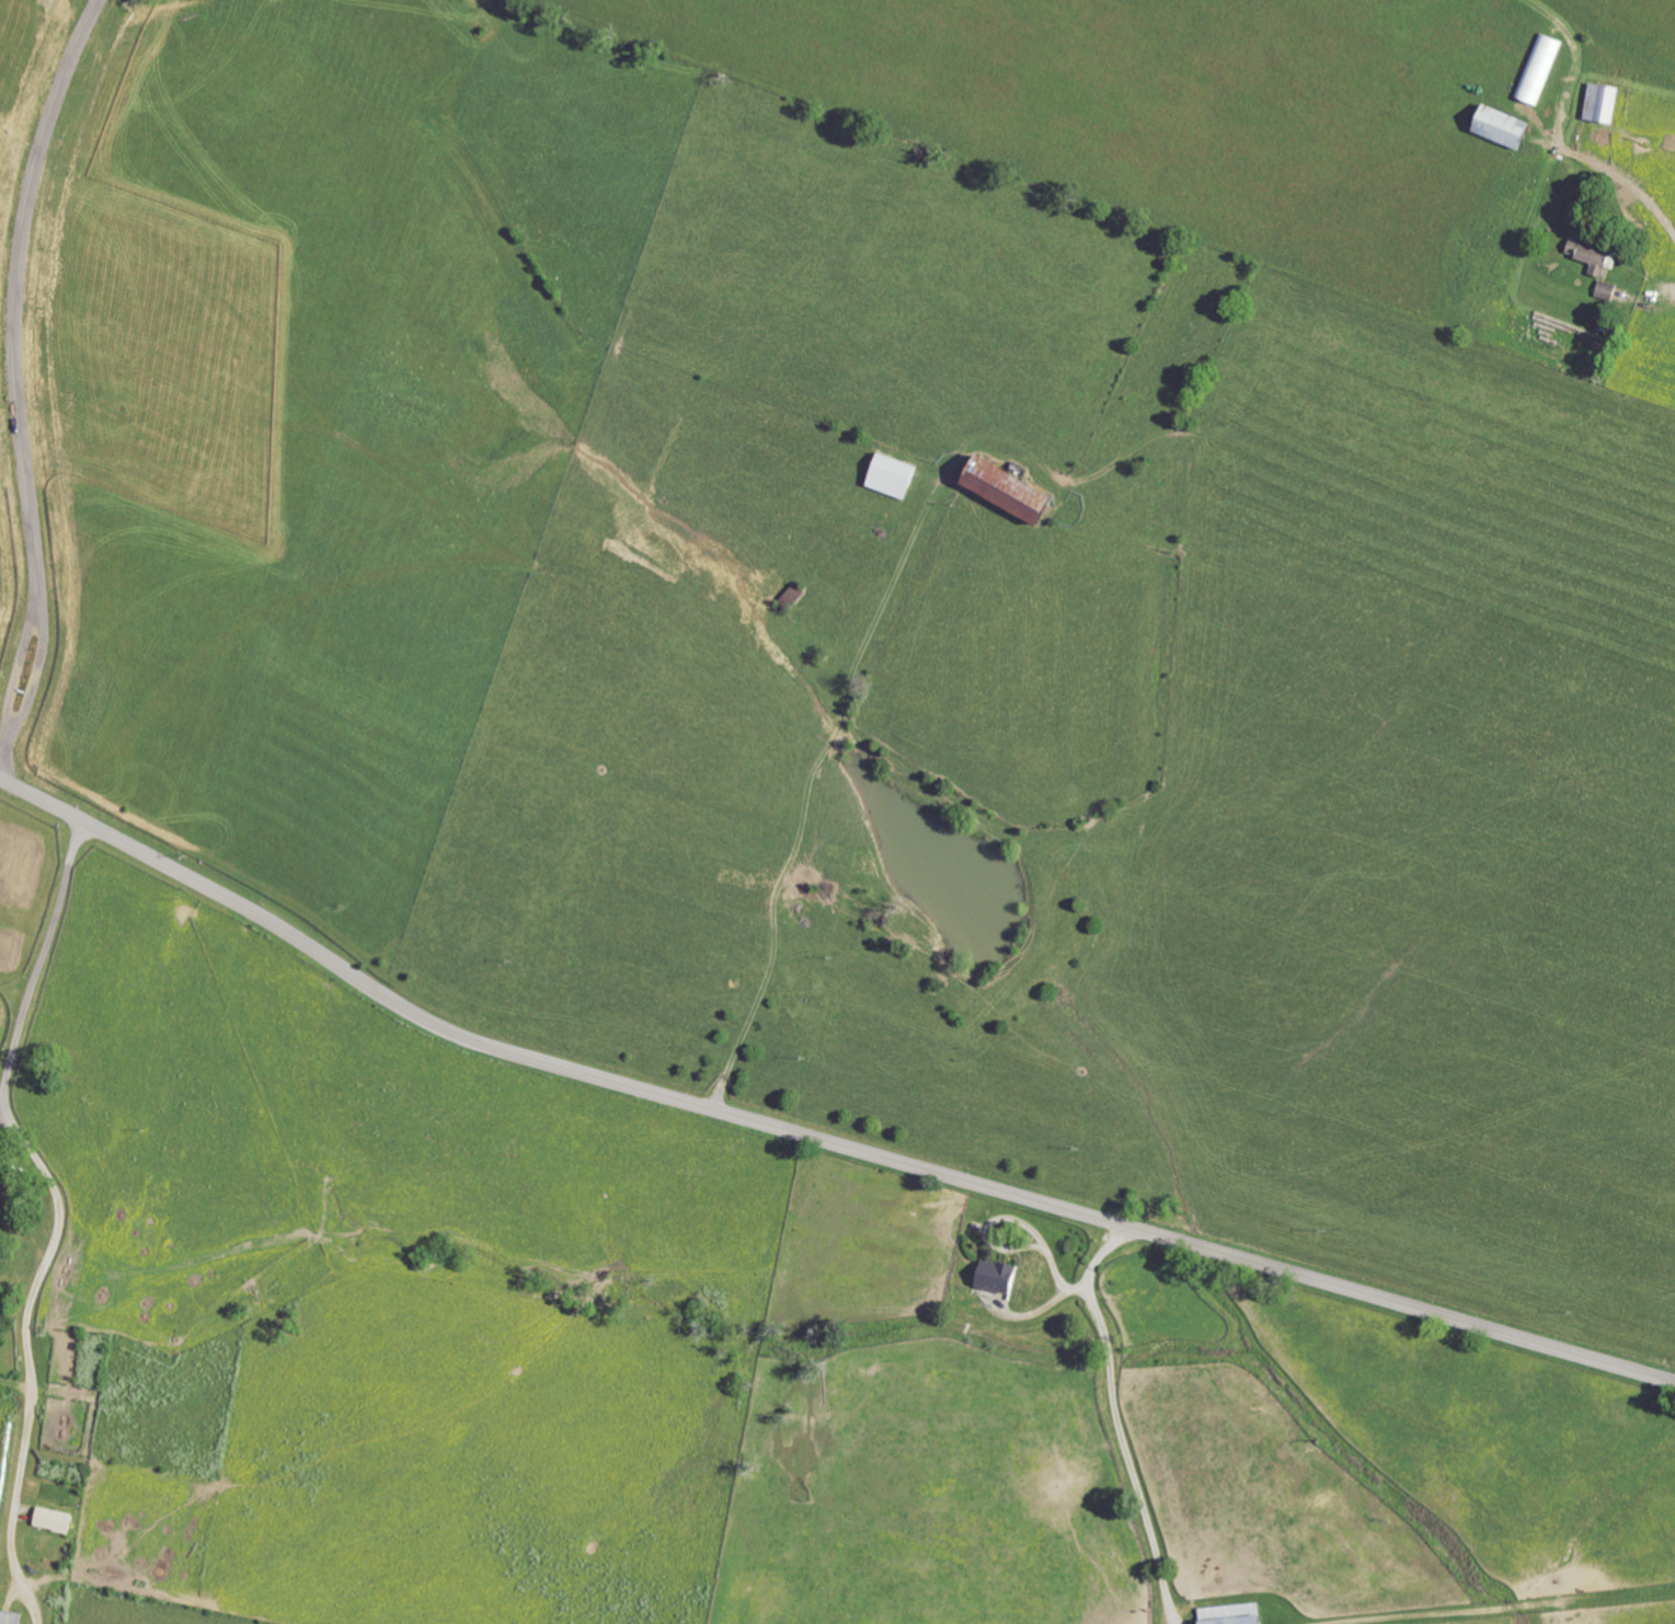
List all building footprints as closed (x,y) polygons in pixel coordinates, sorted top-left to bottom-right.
[(1518,97),(1540,105),(1565,39),(1542,31),(1518,97)] [(1588,119),(1619,122),(1622,85),(1590,82),(1588,119)] [(1476,131),(1523,150),(1534,122),(1488,103),(1476,131)] [(1568,254),(1595,262),(1591,273),(1606,278),(1615,249),(1574,236),(1568,254)] [(1619,285),(1603,279),(1598,296),(1614,301),(1619,285)] [(868,485),(907,499),(919,465),(881,452),(868,485)] [(966,484),(1044,524),(1059,494),(981,454),(966,484)] [(1021,1268),(984,1259),(978,1285),(1014,1294),(1021,1268)] [(71,1534),(75,1514),(39,1507),(35,1527),(71,1534)] [(1265,1603),(1203,1607),(1204,1623),(1266,1623),(1265,1603)] [(0,1610),(0,1623),(22,1623),(23,1613),(0,1610)]
